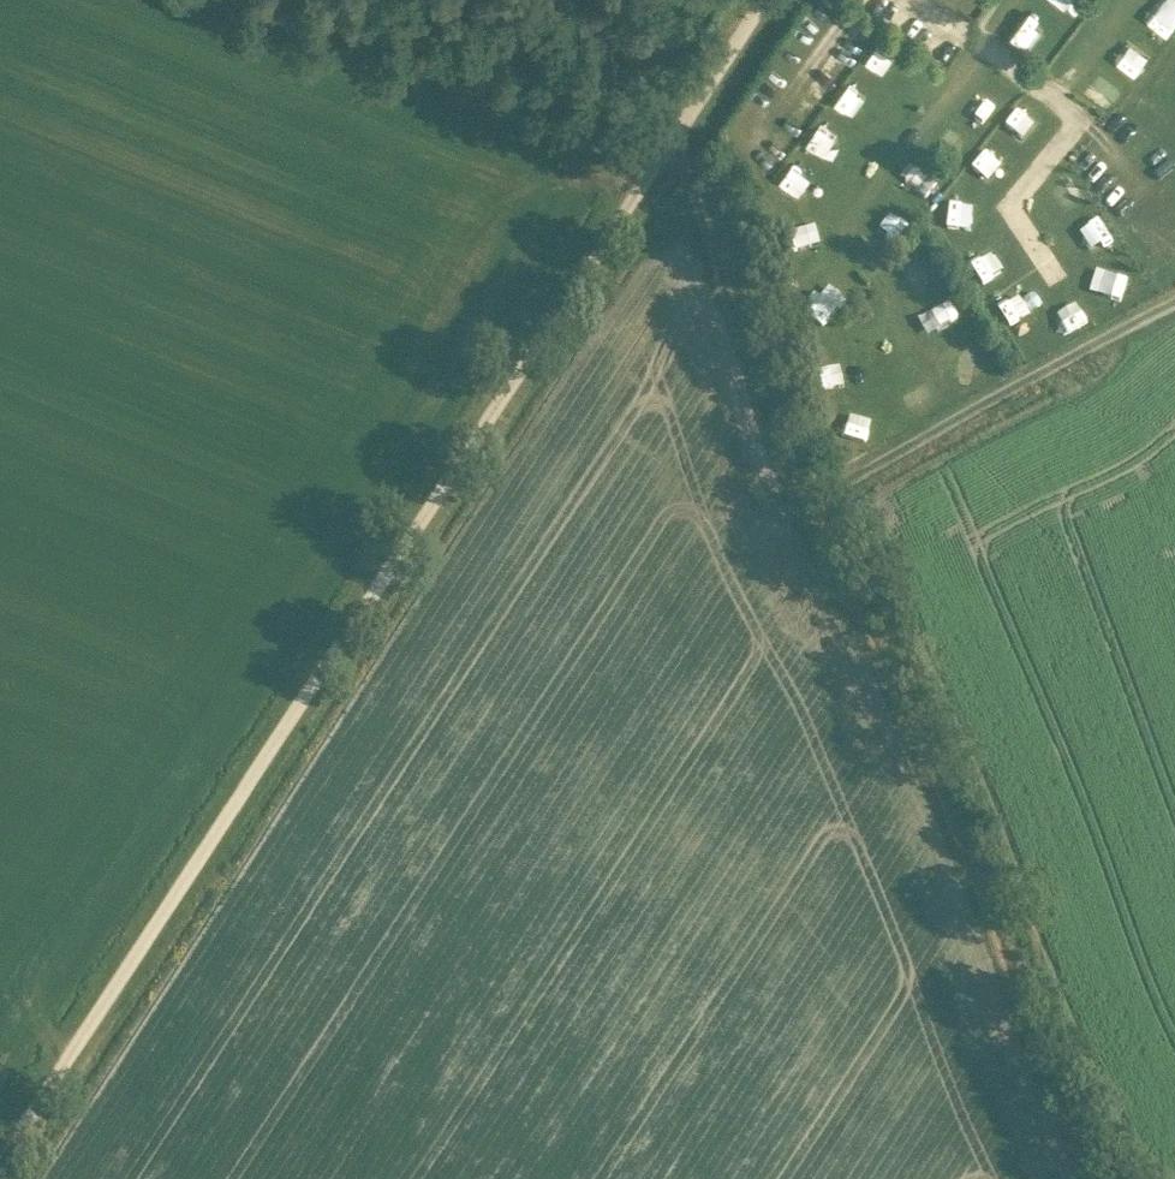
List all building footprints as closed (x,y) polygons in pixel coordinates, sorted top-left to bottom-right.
[(833,100),(852,113),(865,95),(846,82),(833,100)] [(967,112),(985,122),(996,104),(978,94),(967,112)] [(820,120),(806,141),(836,160),(850,139),(820,120)] [(973,174),(996,182),(1004,161),(982,152),(973,174)] [(791,163),(782,180),(811,195),(819,178),(791,163)] [(920,169),(909,184),(926,196),(937,182),(920,169)] [(949,228),(985,231),(987,208),(951,205),(949,228)] [(891,212),(877,231),(896,245),(909,226),(891,212)] [(1095,252),(1112,240),(1100,222),(1083,234),(1095,252)] [(786,250),(807,249),(805,230),(785,232),(786,250)] [(930,251),(910,264),(915,272),(920,269),(931,286),(945,276),(930,251)] [(1108,271),(1100,296),(1121,303),(1130,278),(1108,271)] [(825,327),(838,310),(821,297),(809,314),(825,327)]
